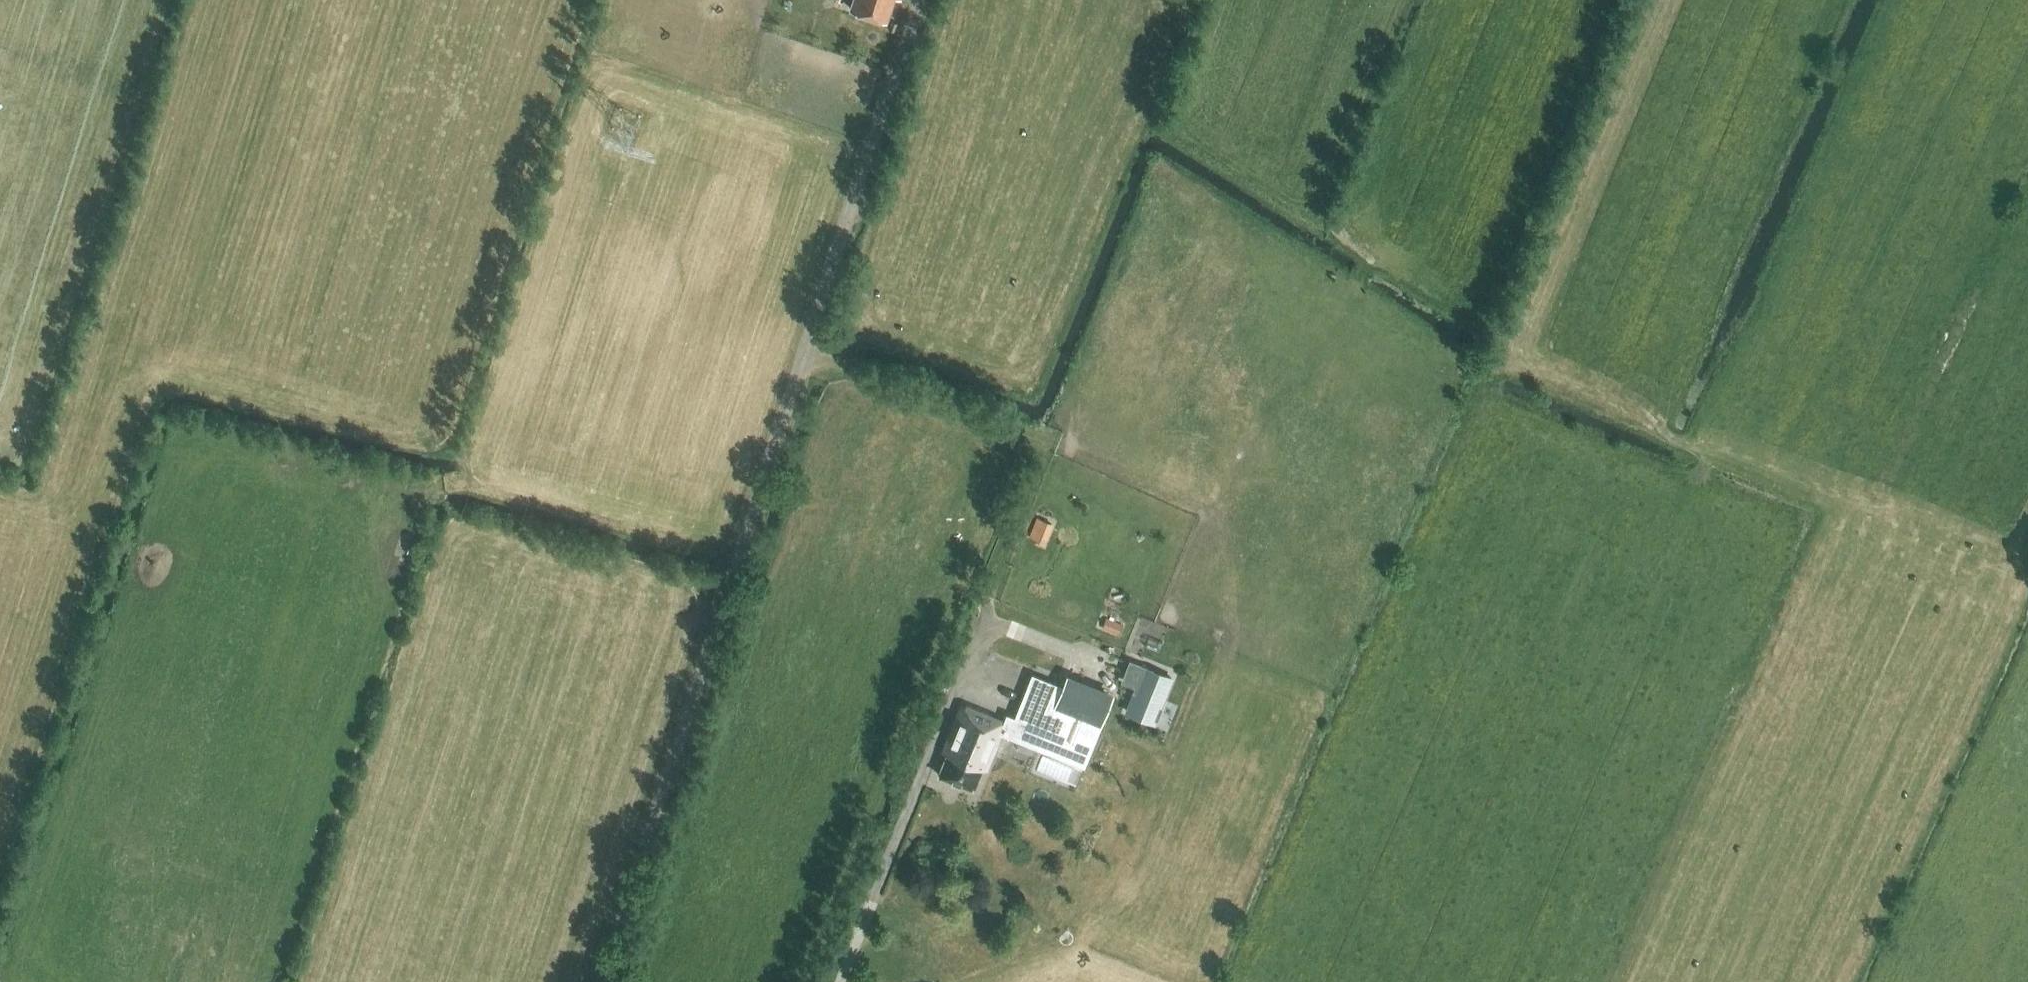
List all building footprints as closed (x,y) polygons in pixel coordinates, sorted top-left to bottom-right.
[(892,0),(854,0),(851,9),(886,20),(892,0)] [(1036,516),(1028,536),(1046,543),(1054,523),(1036,516)] [(1118,634),(1122,625),(1107,618),(1103,628),(1118,634)] [(1131,661),(1124,678),(1139,684),(1128,711),(1154,722),(1171,677),(1131,661)] [(1078,759),(1088,734),(1095,736),(1111,696),(1070,679),(1053,720),(1043,745),(1078,759)] [(942,751),(947,753),(938,774),(974,789),(983,768),(986,769),(1005,723),(961,705),(942,751)]
